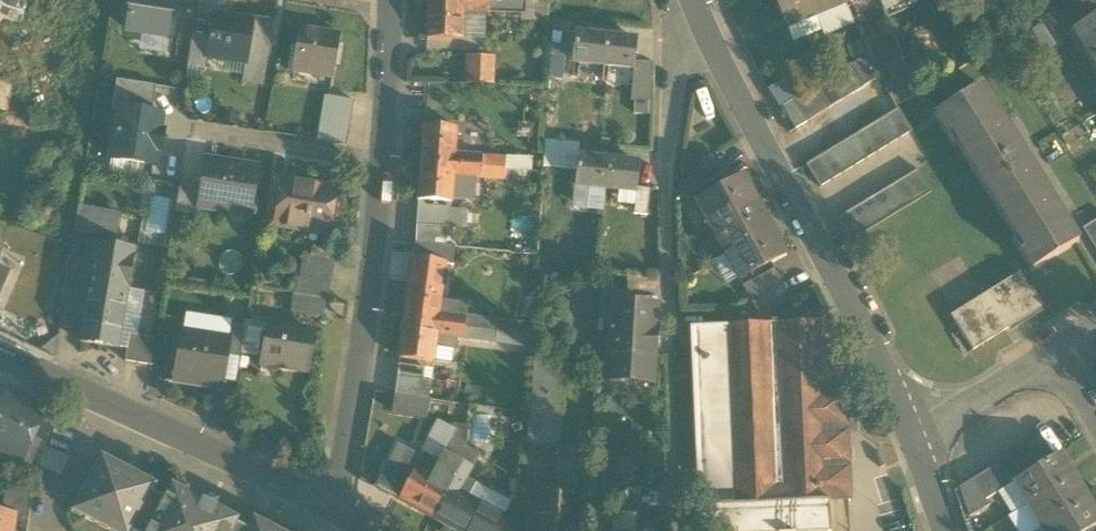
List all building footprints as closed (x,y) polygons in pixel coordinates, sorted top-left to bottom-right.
[(166,37),(169,17),(171,18),(174,0),(125,0),(129,1),(127,11),(130,11),(127,31),(141,33),(163,37),(166,37)] [(814,13),(808,0),(772,0),(784,26),(814,13)] [(843,1),(843,0),(808,0),(814,13),(843,1)] [(883,12),(896,7),(894,2),(900,0),(877,0),(883,12)] [(460,14),(461,2),(428,1),(426,40),(460,40),(460,36),(463,36),(464,24),(460,24),(460,14)] [(843,1),(814,13),(815,18),(845,5),(843,1)] [(486,14),(488,14),(488,3),(461,2),(460,14),(486,14)] [(524,4),(488,3),(488,14),(524,15),(524,4)] [(524,4),(524,15),(524,23),(539,24),(540,4),(524,4)] [(547,24),(548,4),(540,4),(539,24),(547,24)] [(845,5),(815,18),(821,30),(824,37),(853,24),(845,5)] [(787,30),(815,18),(814,13),(784,26),(786,31),(787,30)] [(486,41),(486,14),(460,14),(460,24),(464,24),(463,36),(460,36),(460,40),(486,41)] [(1071,33),(1082,50),(1086,47),(1095,63),(1095,17),(1071,33)] [(209,57),(244,63),(246,63),(252,24),(251,24),(213,18),(210,41),(207,56),(209,57)] [(815,18),(787,30),(792,42),(821,30),(815,18)] [(252,19),(251,24),(252,24),(246,63),(244,63),(242,78),(241,83),(262,86),(273,22),(252,19)] [(1049,20),(1031,31),(1045,53),(1062,42),(1049,20)] [(293,72),(332,79),(339,38),(300,31),(293,72)] [(163,37),(141,33),(138,50),(160,53),(163,37)] [(572,63),(602,67),(606,38),(575,34),(572,63)] [(206,72),(209,57),(207,56),(210,41),(192,38),(187,69),(202,71),(206,72)] [(636,41),(606,38),(602,67),(633,70),(634,63),(636,41)] [(916,80),(931,74),(918,41),(908,45),(912,54),(906,56),(916,80)] [(548,78),(562,80),(565,47),(551,45),(548,78)] [(1095,73),(1095,63),(1086,47),(1082,50),(1095,73)] [(209,57),(206,72),(242,78),(244,63),(209,57)] [(462,84),(490,86),(491,59),(463,58),(462,84)] [(850,66),(863,88),(874,81),(861,59),(850,66)] [(649,63),(634,63),(633,70),(632,86),(636,90),(650,90),(650,68),(649,63)] [(850,66),(838,73),(852,95),(863,88),(850,66)] [(884,84),(889,95),(910,85),(903,67),(886,73),(890,82),(884,84)] [(202,71),(187,69),(185,81),(200,85),(202,71)] [(841,102),(852,95),(838,73),(827,80),(841,102)] [(779,109),(781,107),(792,100),(799,96),(788,77),(767,90),(779,109)] [(816,87),(829,109),(840,102),(827,80),(816,87)] [(119,109),(151,115),(155,87),(116,81),(111,110),(119,111),(119,109)] [(888,96),(894,107),(917,96),(911,84),(910,85),(889,95),(888,96)] [(650,101),(650,90),(636,90),(632,86),(630,101),(633,101),(650,101)] [(815,87),(804,94),(818,116),(829,109),(815,87)] [(1020,252),(1032,271),(1077,242),(980,87),(934,115),(946,134),(950,132),(1024,250),(1020,252)] [(807,123),(818,116),(804,94),(793,101),(807,123)] [(324,97),(321,116),(350,120),(353,101),(324,97)] [(781,107),(795,130),(806,123),(792,100),(781,107)] [(649,115),(650,101),(633,101),(633,114),(649,115)] [(151,115),(119,109),(119,111),(111,159),(144,165),(153,166),(156,152),(159,152),(163,132),(159,131),(161,116),(151,115)] [(805,166),(819,188),(911,132),(898,109),(805,166)] [(321,116),(319,129),(348,133),(350,120),(321,116)] [(422,126),(419,164),(453,166),(454,155),(456,129),(422,126)] [(346,147),(348,133),(319,129),(317,142),(346,147)] [(946,134),(1020,252),(1024,250),(950,132),(946,134)] [(542,168),(576,171),(577,158),(579,144),(544,141),(542,168)] [(453,166),(481,168),(481,157),(454,155),(453,166)] [(505,159),(481,157),(481,168),(505,170),(505,159)] [(505,159),(505,170),(531,172),(532,159),(506,157),(505,159)] [(574,187),(605,190),(608,161),(577,158),(576,171),(574,187)] [(144,165),(111,159),(108,175),(141,181),(144,165)] [(690,175),(698,190),(726,175),(718,160),(690,175)] [(197,212),(219,215),(220,208),(252,213),(259,170),(203,161),(202,170),(198,190),(195,212),(197,212)] [(639,164),(608,161),(605,190),(618,191),(636,193),(636,189),(639,164)] [(452,177),(453,166),(419,164),(416,201),(450,203),(451,202),(452,177)] [(179,187),(198,190),(202,170),(182,166),(179,187)] [(478,179),(480,179),(481,168),(453,166),(452,177),(478,179)] [(505,170),(481,168),(480,179),(504,181),(505,170)] [(836,220),(850,242),(931,193),(917,171),(836,220)] [(476,204),(478,179),(452,177),(451,202),(476,204)] [(696,202),(710,228),(755,203),(756,203),(742,177),(696,202)] [(325,238),(326,238),(335,187),(333,186),(333,190),(285,182),(286,178),(284,178),(276,229),(277,230),(278,226),(325,234),(325,238)] [(333,186),(286,178),(285,182),(333,190),(333,186)] [(174,215),(196,218),(197,212),(195,212),(198,190),(179,187),(174,215)] [(605,190),(574,187),(572,209),(603,212),(605,190)] [(633,215),(647,216),(649,190),(636,189),(636,193),(634,206),(633,215)] [(634,206),(636,193),(618,191),(617,204),(634,206)] [(445,228),(460,230),(461,212),(450,211),(450,203),(416,201),(417,208),(447,210),(445,228)] [(710,228),(725,254),(770,230),(755,203),(710,228)] [(100,231),(103,211),(78,208),(75,227),(100,231)] [(415,226),(445,228),(447,210),(417,208),(415,226)] [(100,231),(112,233),(115,213),(103,211),(100,231)] [(1095,252),(1095,221),(1082,230),(1095,252)] [(278,226),(277,230),(325,238),(325,234),(278,226)] [(445,228),(415,226),(415,243),(444,246),(445,228)] [(770,230),(725,254),(739,280),(784,255),(770,230)] [(117,233),(97,234),(98,244),(118,243),(117,233)] [(415,243),(412,260),(441,263),(441,264),(453,266),(454,247),(444,246),(415,243)] [(87,244),(81,285),(126,292),(126,290),(132,251),(87,244)] [(303,256),(299,282),(328,286),(332,261),(303,256)] [(439,281),(441,264),(441,263),(412,260),(410,277),(439,281)] [(742,287),(749,299),(780,282),(774,270),(742,287)] [(951,317),(972,351),(1040,308),(1019,275),(951,317)] [(409,283),(438,287),(439,281),(410,277),(409,283)] [(326,300),(328,286),(299,282),(295,281),(293,295),(323,300),(326,300)] [(787,294),(780,282),(749,299),(756,311),(787,294)] [(404,320),(437,325),(438,313),(440,302),(442,287),(438,287),(409,283),(404,320)] [(117,348),(126,292),(81,285),(78,303),(85,304),(81,330),(79,342),(117,348)] [(126,292),(117,348),(126,350),(129,336),(138,337),(145,293),(126,290),(126,292)] [(320,316),(323,300),(293,295),(291,311),(320,316)] [(440,302),(438,313),(464,317),(466,305),(440,302)] [(74,329),(81,330),(85,304),(78,303),(74,329)] [(624,378),(649,380),(651,353),(650,353),(651,332),(652,332),(653,309),(613,307),(609,369),(625,370),(624,378)] [(466,317),(464,317),(438,313),(437,325),(464,328),(465,317),(466,317)] [(187,314),(183,336),(182,340),(227,348),(228,342),(231,324),(232,321),(187,314)] [(465,317),(464,328),(534,337),(534,327),(465,317)] [(435,336),(437,325),(404,320),(403,320),(398,359),(431,363),(432,358),(433,358),(435,346),(453,348),(455,338),(435,336)] [(247,321),(246,327),(241,359),(261,362),(268,325),(247,321)] [(697,530),(830,530),(829,502),(827,461),(821,322),(689,328),(697,506),(696,506),(697,530)] [(845,387),(845,381),(844,369),(821,322),(827,461),(847,461),(847,468),(848,468),(845,387)] [(228,356),(241,359),(246,327),(231,324),(228,342),(230,343),(228,356)] [(276,367),(307,373),(314,335),(287,330),(288,328),(268,325),(261,362),(260,364),(263,365),(264,362),(277,364),(276,367)] [(463,339),(464,328),(437,325),(435,336),(455,338),(463,339)] [(534,337),(464,328),(463,339),(533,348),(534,337)] [(200,388),(222,391),(224,380),(228,356),(230,343),(228,342),(227,348),(182,340),(183,336),(181,335),(173,384),(176,385),(177,380),(200,384),(200,388)] [(124,362),(150,366),(154,340),(138,337),(129,336),(126,350),(124,362)] [(435,346),(433,358),(432,358),(431,363),(451,365),(453,348),(435,346)] [(241,359),(228,356),(224,380),(237,383),(241,359)] [(530,417),(559,418),(560,395),(566,396),(568,359),(534,357),(530,417)] [(398,365),(394,393),(427,399),(429,382),(422,381),(424,368),(398,365)] [(422,381),(429,382),(431,382),(432,369),(424,368),(422,381)] [(609,377),(624,378),(625,370),(609,369),(609,377)] [(428,399),(427,399),(394,393),(391,414),(425,420),(428,399)] [(22,459),(32,437),(42,415),(29,410),(29,406),(21,403),(18,405),(5,399),(0,410),(0,450),(6,452),(8,447),(22,453),(20,459),(22,459)] [(529,443),(557,444),(559,418),(530,417),(529,443)] [(447,456),(454,442),(451,441),(456,431),(452,428),(437,420),(419,455),(424,458),(441,467),(447,456)] [(454,442),(465,449),(466,426),(452,425),(452,428),(456,431),(451,441),(454,442)] [(17,466),(34,474),(37,465),(44,449),(46,443),(32,437),(22,459),(20,459),(17,466)] [(1039,439),(1027,446),(1040,466),(1051,459),(1039,439)] [(454,442),(447,456),(452,459),(461,463),(465,457),(465,449),(454,442)] [(1029,473),(1040,466),(1027,446),(1016,453),(1029,473)] [(6,452),(20,459),(22,453),(8,447),(6,452)] [(37,465),(59,474),(66,458),(44,449),(37,465)] [(433,518),(448,488),(439,483),(446,470),(441,467),(424,458),(422,462),(399,449),(388,468),(399,474),(388,494),(432,518),(433,518)] [(466,479),(466,480),(479,456),(465,449),(465,457),(461,463),(471,469),(466,479)] [(1018,480),(1029,473),(1016,453),(1005,460),(1018,480)] [(1012,483),(1026,506),(1073,477),(1059,454),(1051,459),(1040,466),(1029,473),(1018,480),(1012,483)] [(441,467),(446,470),(452,459),(447,456),(441,467)] [(461,463),(452,459),(446,470),(439,483),(448,488),(461,463)] [(1012,483),(1018,480),(1005,460),(994,466),(1007,487),(1012,483)] [(102,461),(97,470),(106,474),(110,466),(102,461)] [(850,501),(848,468),(847,468),(847,461),(827,461),(829,502),(850,501)] [(557,462),(557,469),(578,470),(579,463),(557,462)] [(448,488),(458,493),(466,479),(471,469),(461,463),(448,488)] [(233,524),(234,523),(171,490),(165,502),(149,494),(153,488),(110,466),(106,474),(97,470),(78,506),(84,509),(81,515),(111,530),(246,530),(233,524)] [(997,493),(1007,487),(994,466),(983,474),(995,494),(997,493)] [(377,489),(388,494),(399,474),(388,468),(377,489)] [(577,498),(578,470),(557,469),(555,496),(577,498)] [(590,503),(608,505),(610,471),(593,470),(590,503)] [(984,501),(995,494),(983,474),(971,481),(984,501)] [(1073,477),(1026,506),(1041,529),(1087,499),(1073,477)] [(466,480),(466,479),(458,493),(467,498),(474,484),(466,480)] [(989,507),(984,501),(971,481),(958,489),(969,518),(989,507)] [(997,493),(1011,515),(1026,506),(1012,483),(1007,487),(997,493)] [(511,504),(474,484),(467,498),(481,506),(491,511),(503,518),(511,504)] [(467,498),(458,493),(448,488),(433,518),(458,530),(468,530),(481,506),(467,498)] [(14,517),(27,520),(32,492),(4,494),(1,514),(14,516),(14,517)] [(577,498),(555,496),(537,495),(535,530),(575,530),(577,498)] [(1042,530),(1087,530),(1095,526),(1095,513),(1087,499),(1041,529),(1042,530)] [(481,506),(468,530),(480,530),(491,511),(481,506)] [(1041,529),(1026,506),(1011,515),(1009,517),(1017,530),(1038,530),(1041,529)] [(504,521),(505,519),(503,518),(491,511),(480,530),(499,530),(504,521)] [(14,517),(14,516),(1,514),(0,514),(0,530),(11,530),(14,517)] [(504,521),(499,530),(515,530),(516,527),(504,521)] [(253,523),(249,530),(269,530),(253,523)]
